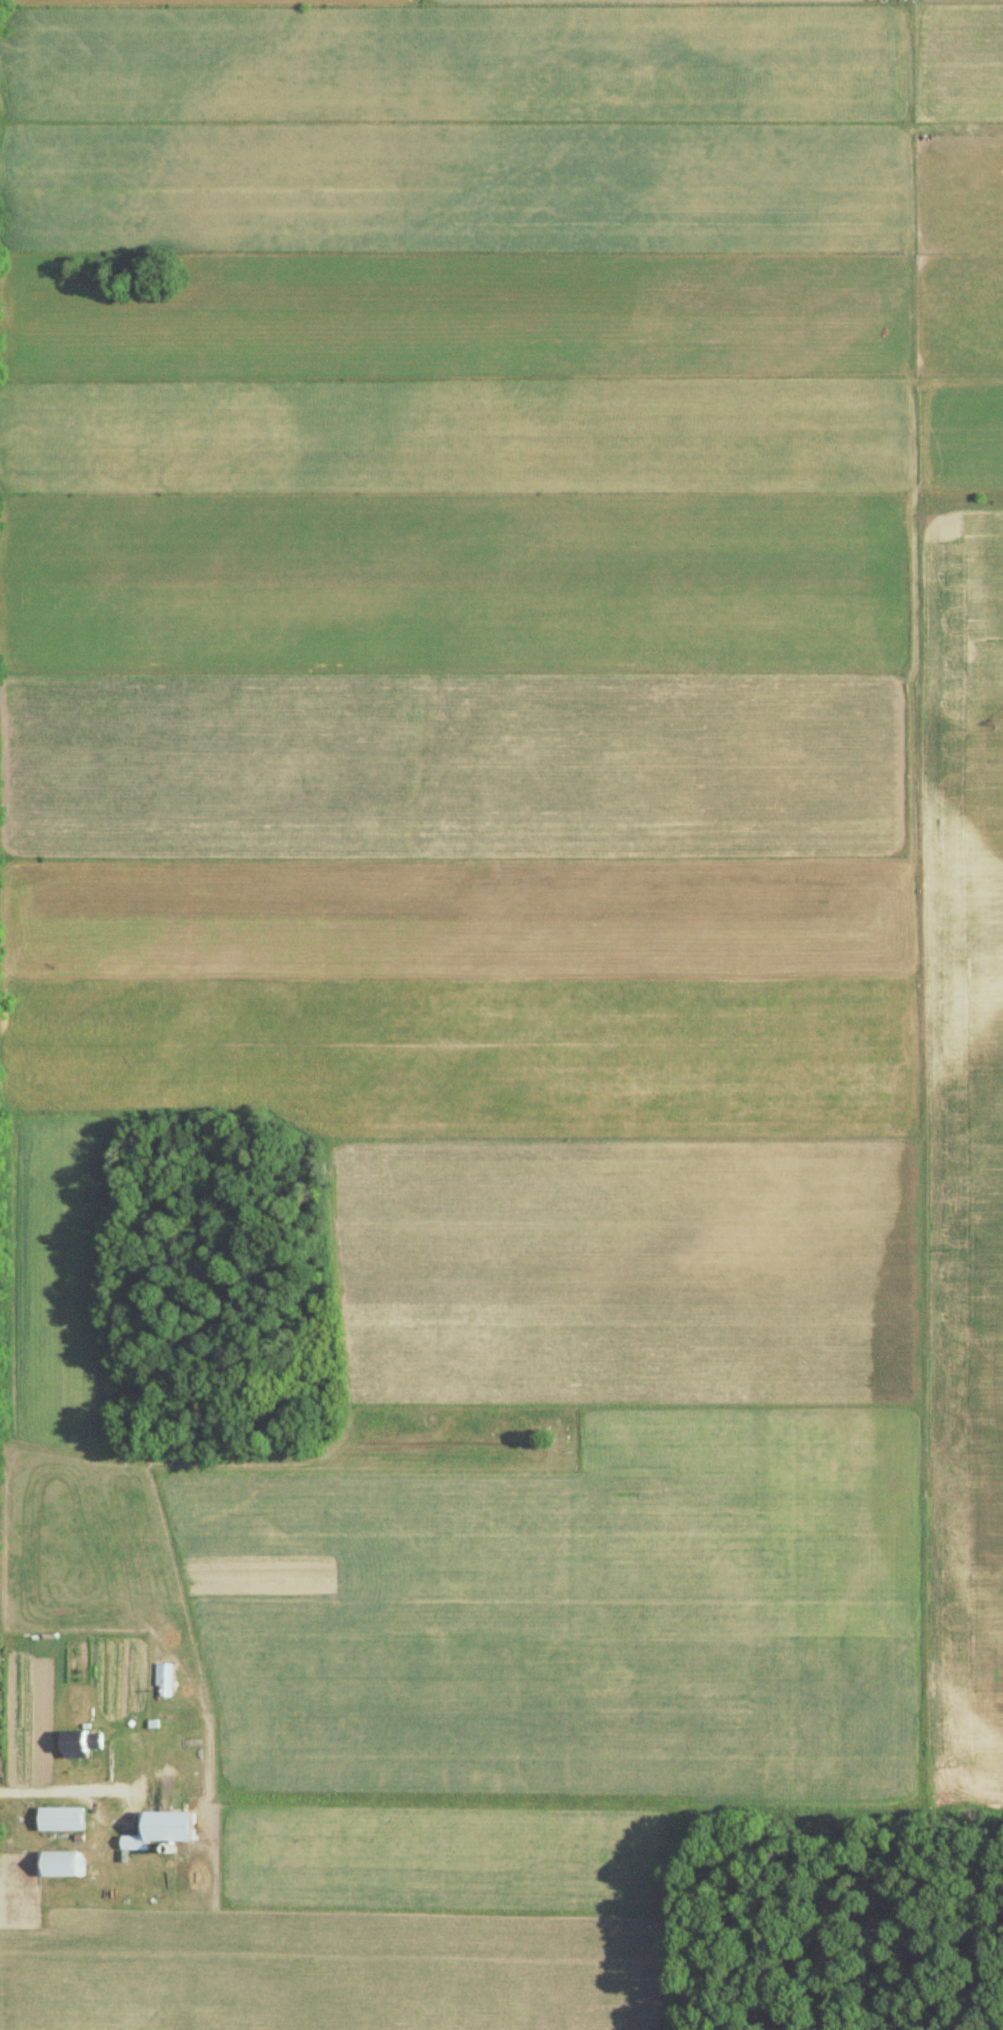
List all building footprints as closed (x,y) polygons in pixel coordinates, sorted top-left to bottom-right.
[(85,1757),(85,1748),(99,1748),(99,1734),(59,1734),(59,1757),(85,1757)] [(81,1807),(36,1807),(36,1831),(81,1831),(81,1807)]
